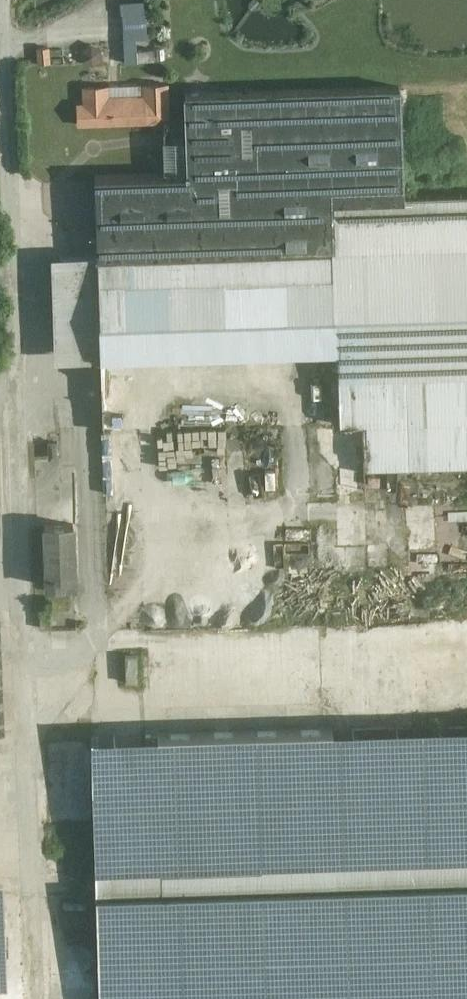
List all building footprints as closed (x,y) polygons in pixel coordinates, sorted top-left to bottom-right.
[(149,40),(120,41),(121,65),(150,64),(149,40)] [(45,48),(33,49),(35,68),(47,67),(45,48)] [(397,83),(175,92),(178,173),(87,176),(90,255),(94,363),(332,354),(335,425),(357,424),(359,473),(466,469),(466,196),(401,199),(397,83)] [(71,89),(72,130),(166,127),(165,87),(71,89)] [(52,364),(94,363),(90,255),(48,256),(52,364)] [(67,525),(35,525),(37,586),(68,585),(67,525)] [(83,739),(92,998),(466,998),(466,726),(83,739)]
